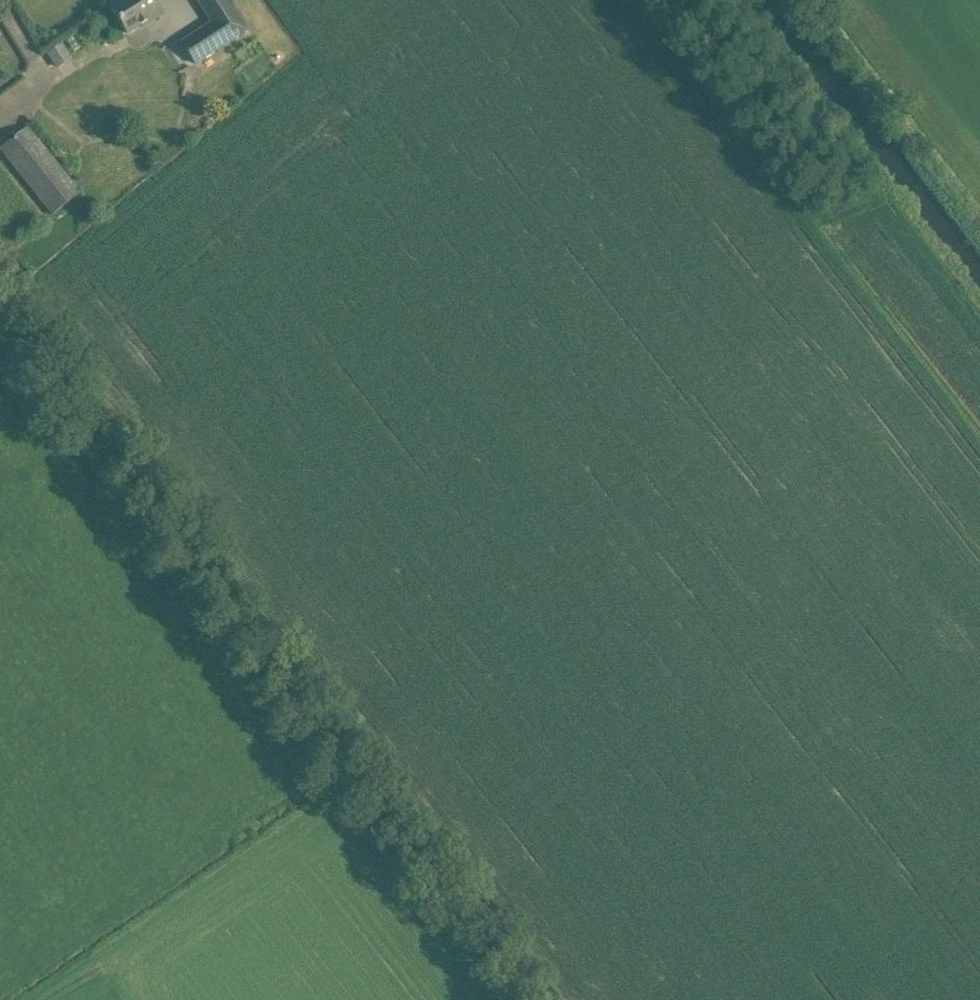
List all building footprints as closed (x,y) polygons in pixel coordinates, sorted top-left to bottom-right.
[(109,7),(127,34),(140,25),(142,27),(163,14),(153,0),(120,0),(109,7)] [(227,0),(200,0),(214,22),(183,42),(194,61),(246,29),(227,0)] [(80,193),(31,132),(5,155),(52,215),(80,193)]
